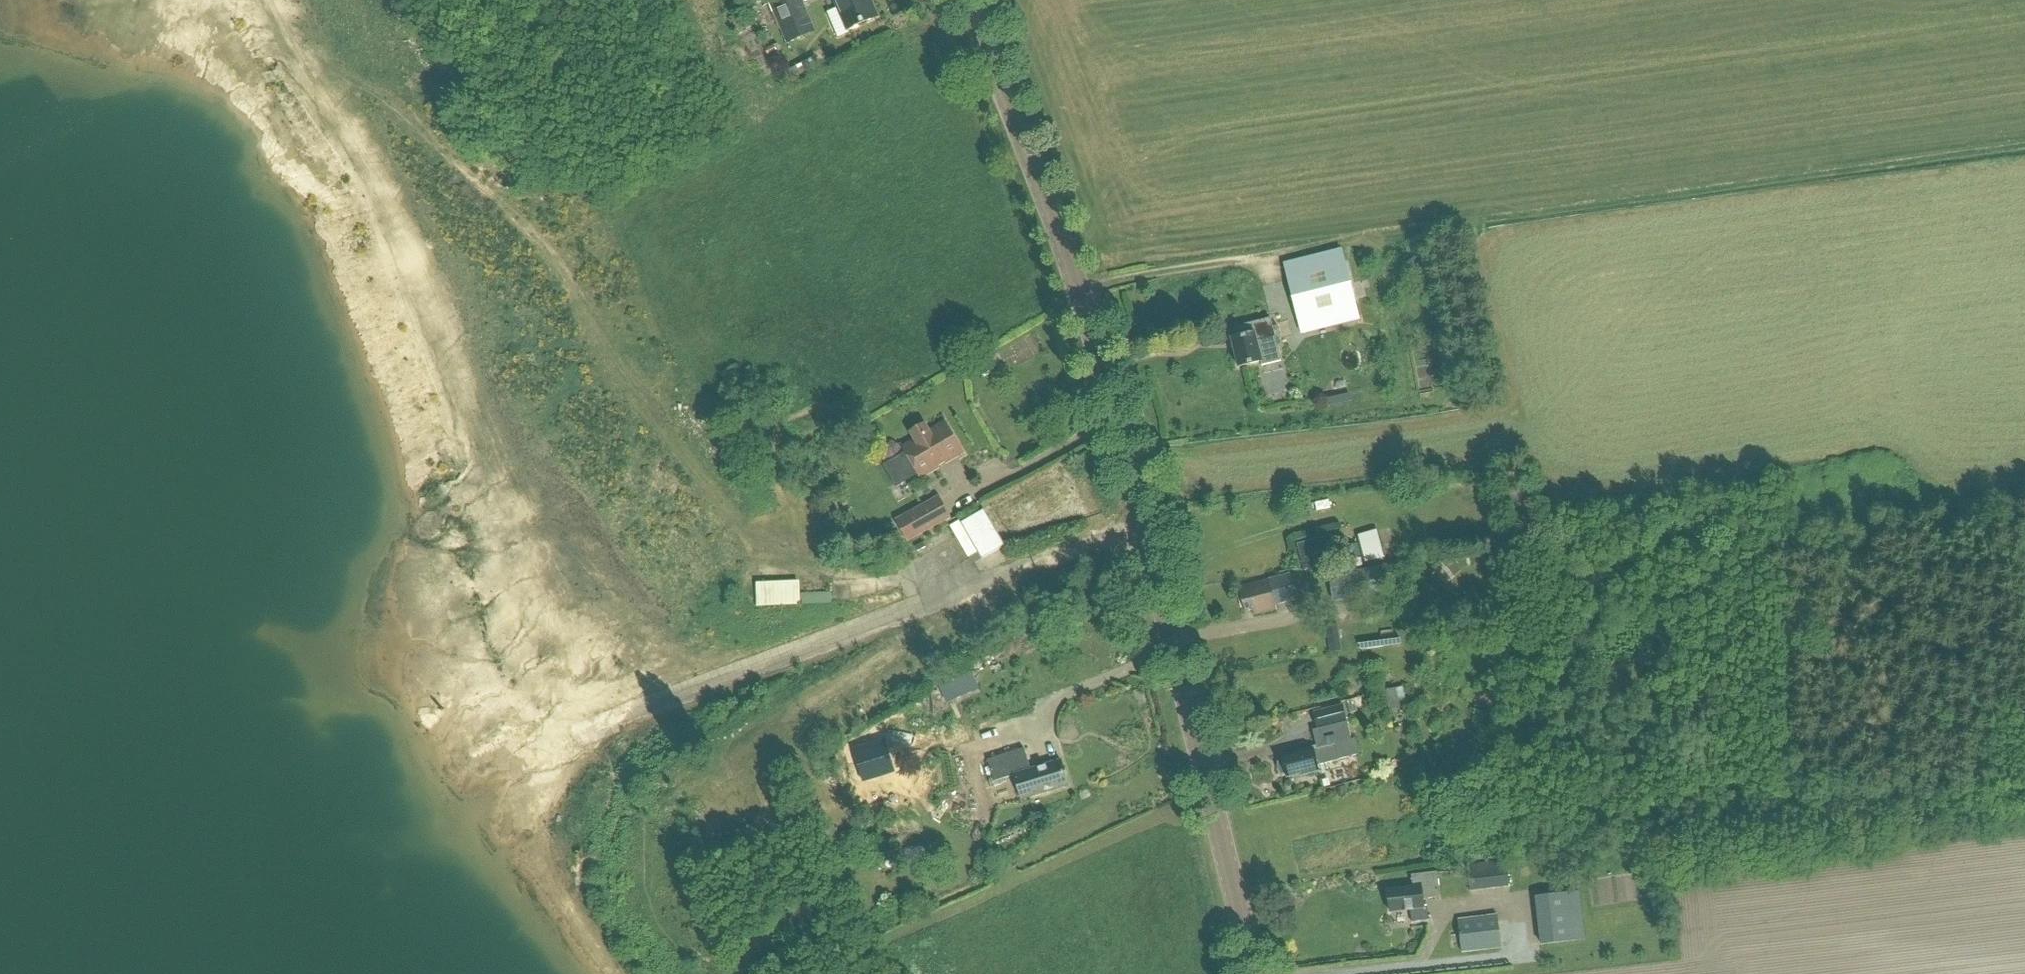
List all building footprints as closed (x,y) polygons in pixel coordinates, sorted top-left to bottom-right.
[(786,32),(808,23),(798,0),(779,0),(773,3),(786,32)] [(848,31),(878,18),(870,0),(835,0),(848,31)] [(792,74),(807,60),(799,52),(785,66),(792,74)] [(1289,281),(1302,334),(1360,320),(1346,266),(1289,281)] [(1262,366),(1281,361),(1271,318),(1234,327),(1237,337),(1232,338),(1239,368),(1261,362),(1262,366)] [(964,454),(946,424),(930,433),(926,425),(911,434),(916,441),(903,449),(921,479),(964,454)] [(889,513),(903,536),(946,511),(933,488),(889,513)] [(983,561),(1005,548),(984,511),(962,524),(983,561)] [(944,522),(923,527),(926,539),(947,533),(944,522)] [(811,523),(794,524),(795,537),(812,536),(811,523)] [(1367,562),(1385,557),(1377,530),(1359,535),(1367,562)] [(1304,570),(1336,562),(1329,536),(1298,544),(1304,570)] [(791,539),(791,547),(816,546),(816,537),(791,539)] [(1434,554),(1424,559),(1433,576),(1443,570),(1434,554)] [(1379,569),(1331,577),(1335,601),(1383,592),(1379,569)] [(794,574),(750,576),(751,602),(796,599),(794,574)] [(1240,589),(1246,613),(1253,611),(1254,617),(1277,611),(1275,602),(1280,601),(1280,603),(1296,600),(1290,577),(1270,582),(1269,581),(1240,589)] [(797,584),(796,599),(825,599),(825,585),(797,584)] [(588,644),(616,642),(615,629),(587,631),(588,644)] [(946,682),(953,701),(978,691),(970,673),(946,682)] [(968,696),(948,705),(954,719),(974,710),(968,696)] [(1323,727),(1350,721),(1346,704),(1319,711),(1323,727)] [(1340,760),(1336,745),(1352,741),(1347,723),(1317,730),(1322,748),(1317,749),(1317,747),(1295,752),(1296,755),(1282,758),(1283,761),(1278,763),(1278,767),(1280,772),(1282,775),(1286,774),(1287,778),(1301,774),(1301,776),(1320,772),(1318,766),(1340,760)] [(1023,771),(1017,751),(989,760),(995,781),(1014,775),(1022,799),(1069,784),(1062,760),(1023,771)] [(1479,890),(1476,865),(1467,866),(1470,891),(1479,890)] [(1424,907),(1423,900),(1440,898),(1437,873),(1412,876),(1413,888),(1388,891),(1390,913),(1411,910),(1412,923),(1428,921),(1427,907),(1424,907)] [(1542,945),(1587,940),(1581,891),(1536,896),(1542,945)] [(1463,953),(1502,948),(1498,914),(1458,919),(1463,953)]
